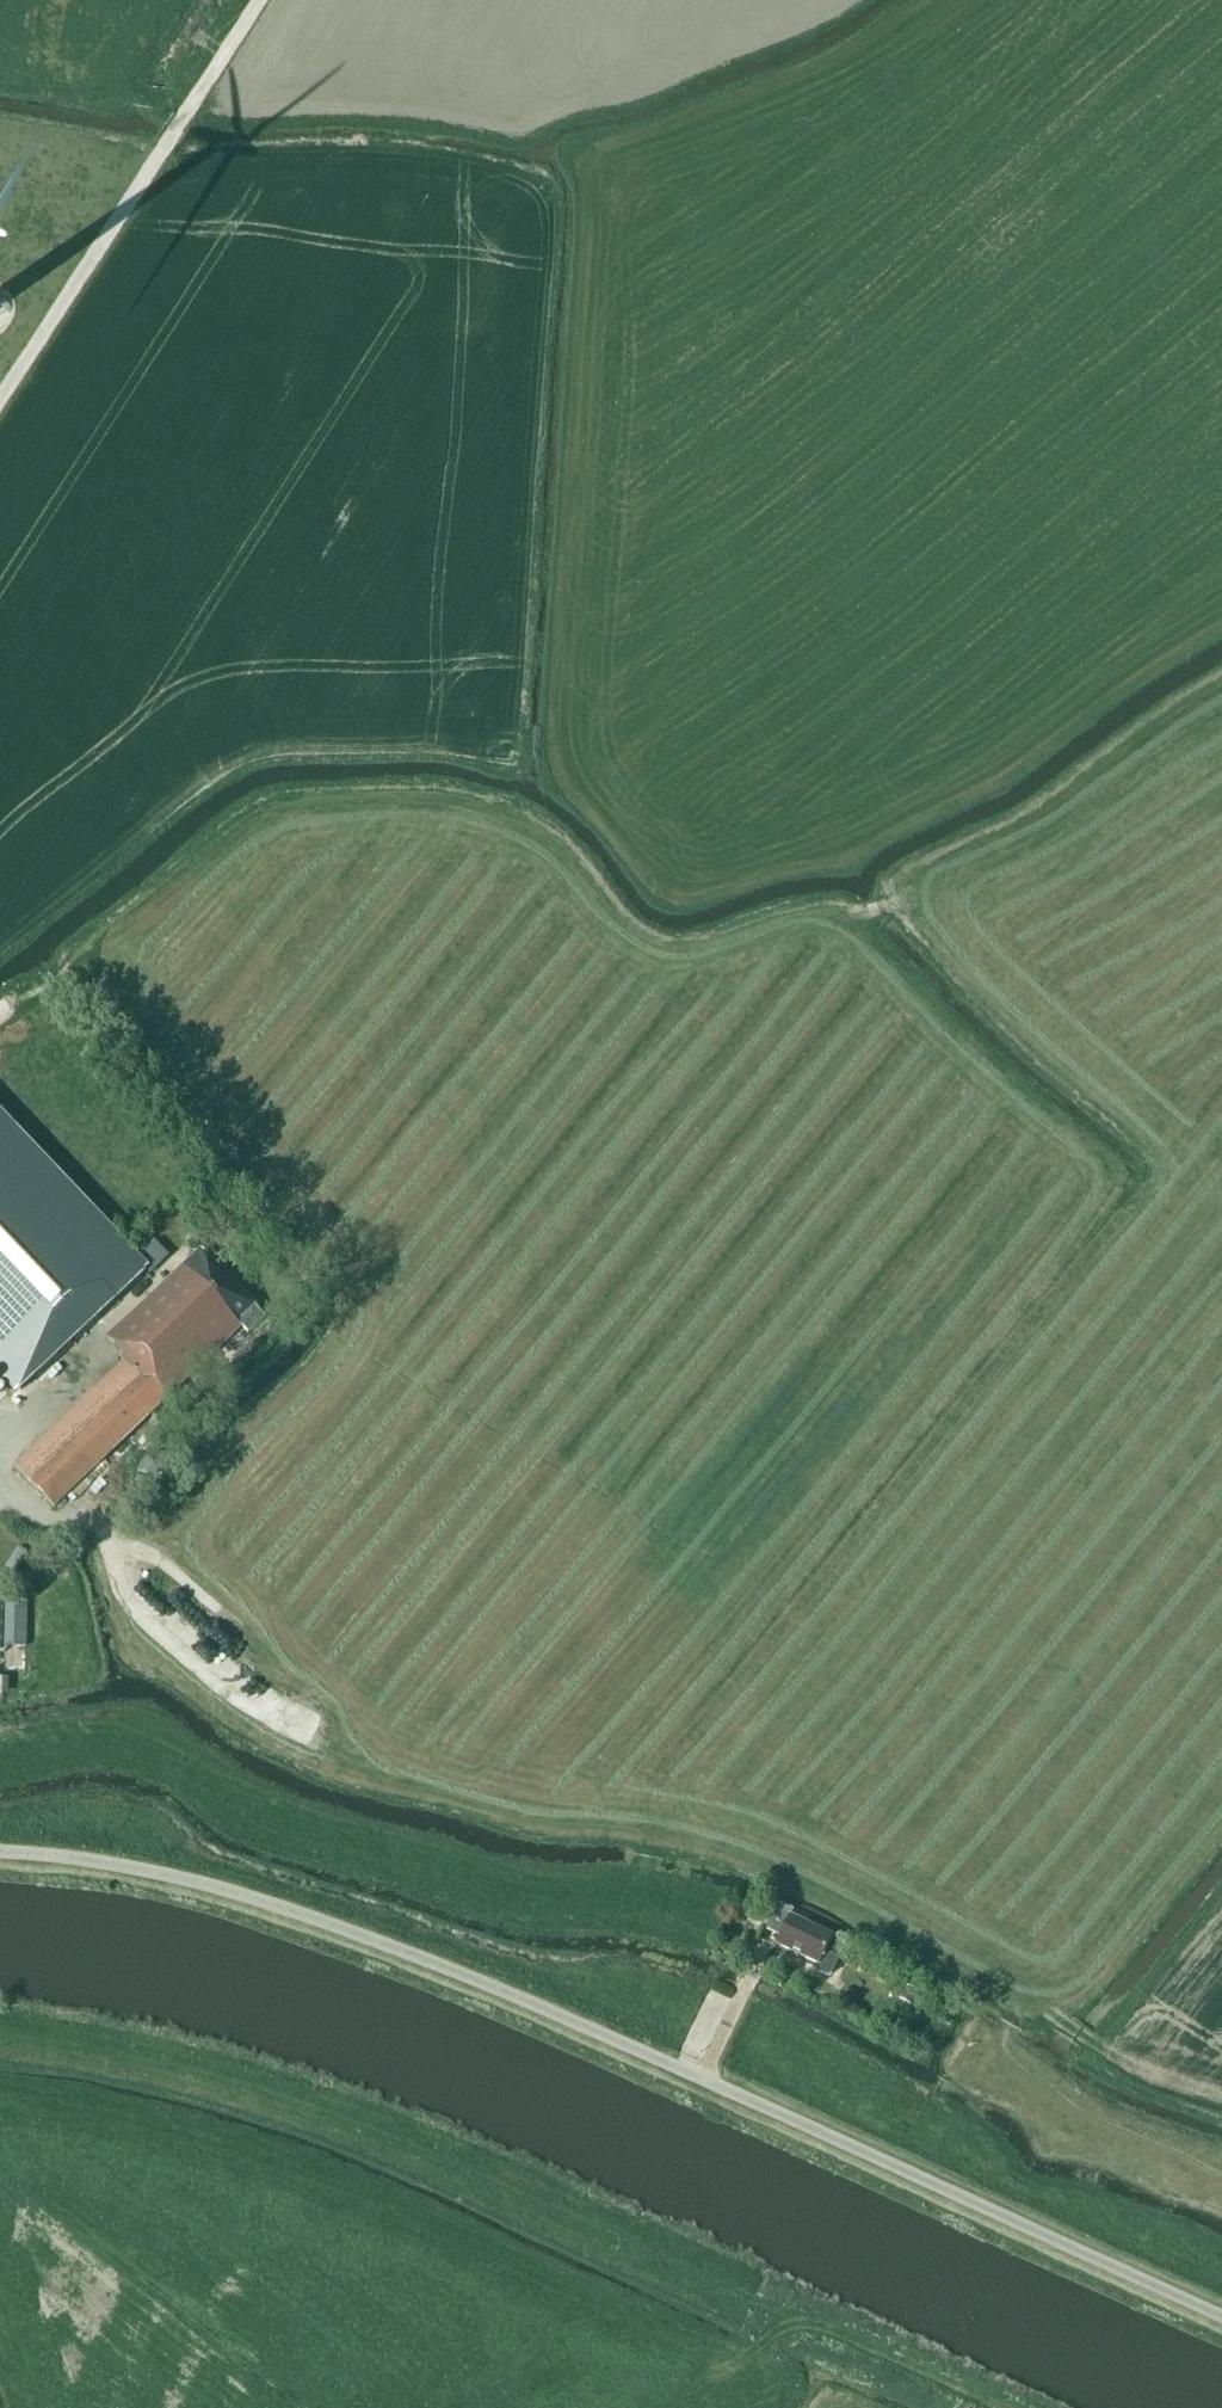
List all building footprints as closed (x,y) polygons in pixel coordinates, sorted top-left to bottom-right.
[(119,1308),(112,1301),(108,1305),(0,1194),(0,1305),(52,1359),(96,1317),(103,1324),(119,1308)] [(124,1356),(121,1359),(124,1362),(14,1466),(54,1508),(241,1328),(241,1329),(242,1327),(249,1334),(266,1318),(260,1311),(201,1249),(107,1338),(124,1356)] [(8,1325),(0,1332),(0,1381),(19,1401),(50,1371),(8,1325)] [(151,1454),(147,1456),(143,1460),(140,1464),(137,1468),(136,1473),(135,1478),(136,1483),(137,1488),(140,1493),(143,1497),(147,1500),(152,1502),(156,1504),(162,1504),(167,1504),(172,1502),(176,1500),(180,1496),(183,1492),(186,1488),(187,1483),(187,1478),(187,1473),(185,1468),(183,1463),(180,1460),(176,1456),(171,1454),(166,1453),(161,1452),(156,1453),(151,1454)] [(27,1603),(4,1602),(3,1647),(26,1646),(27,1603)] [(0,1679),(0,1696),(9,1696),(9,1679),(0,1679)] [(774,1944),(817,1964),(815,1971),(825,1975),(829,1974),(835,1962),(834,1958),(825,1953),(832,1937),(790,1918),(793,1911),(774,1902),(762,1929),(778,1937),(774,1944)] [(900,2000),(910,2005),(917,1993),(907,1987),(900,2000)]
